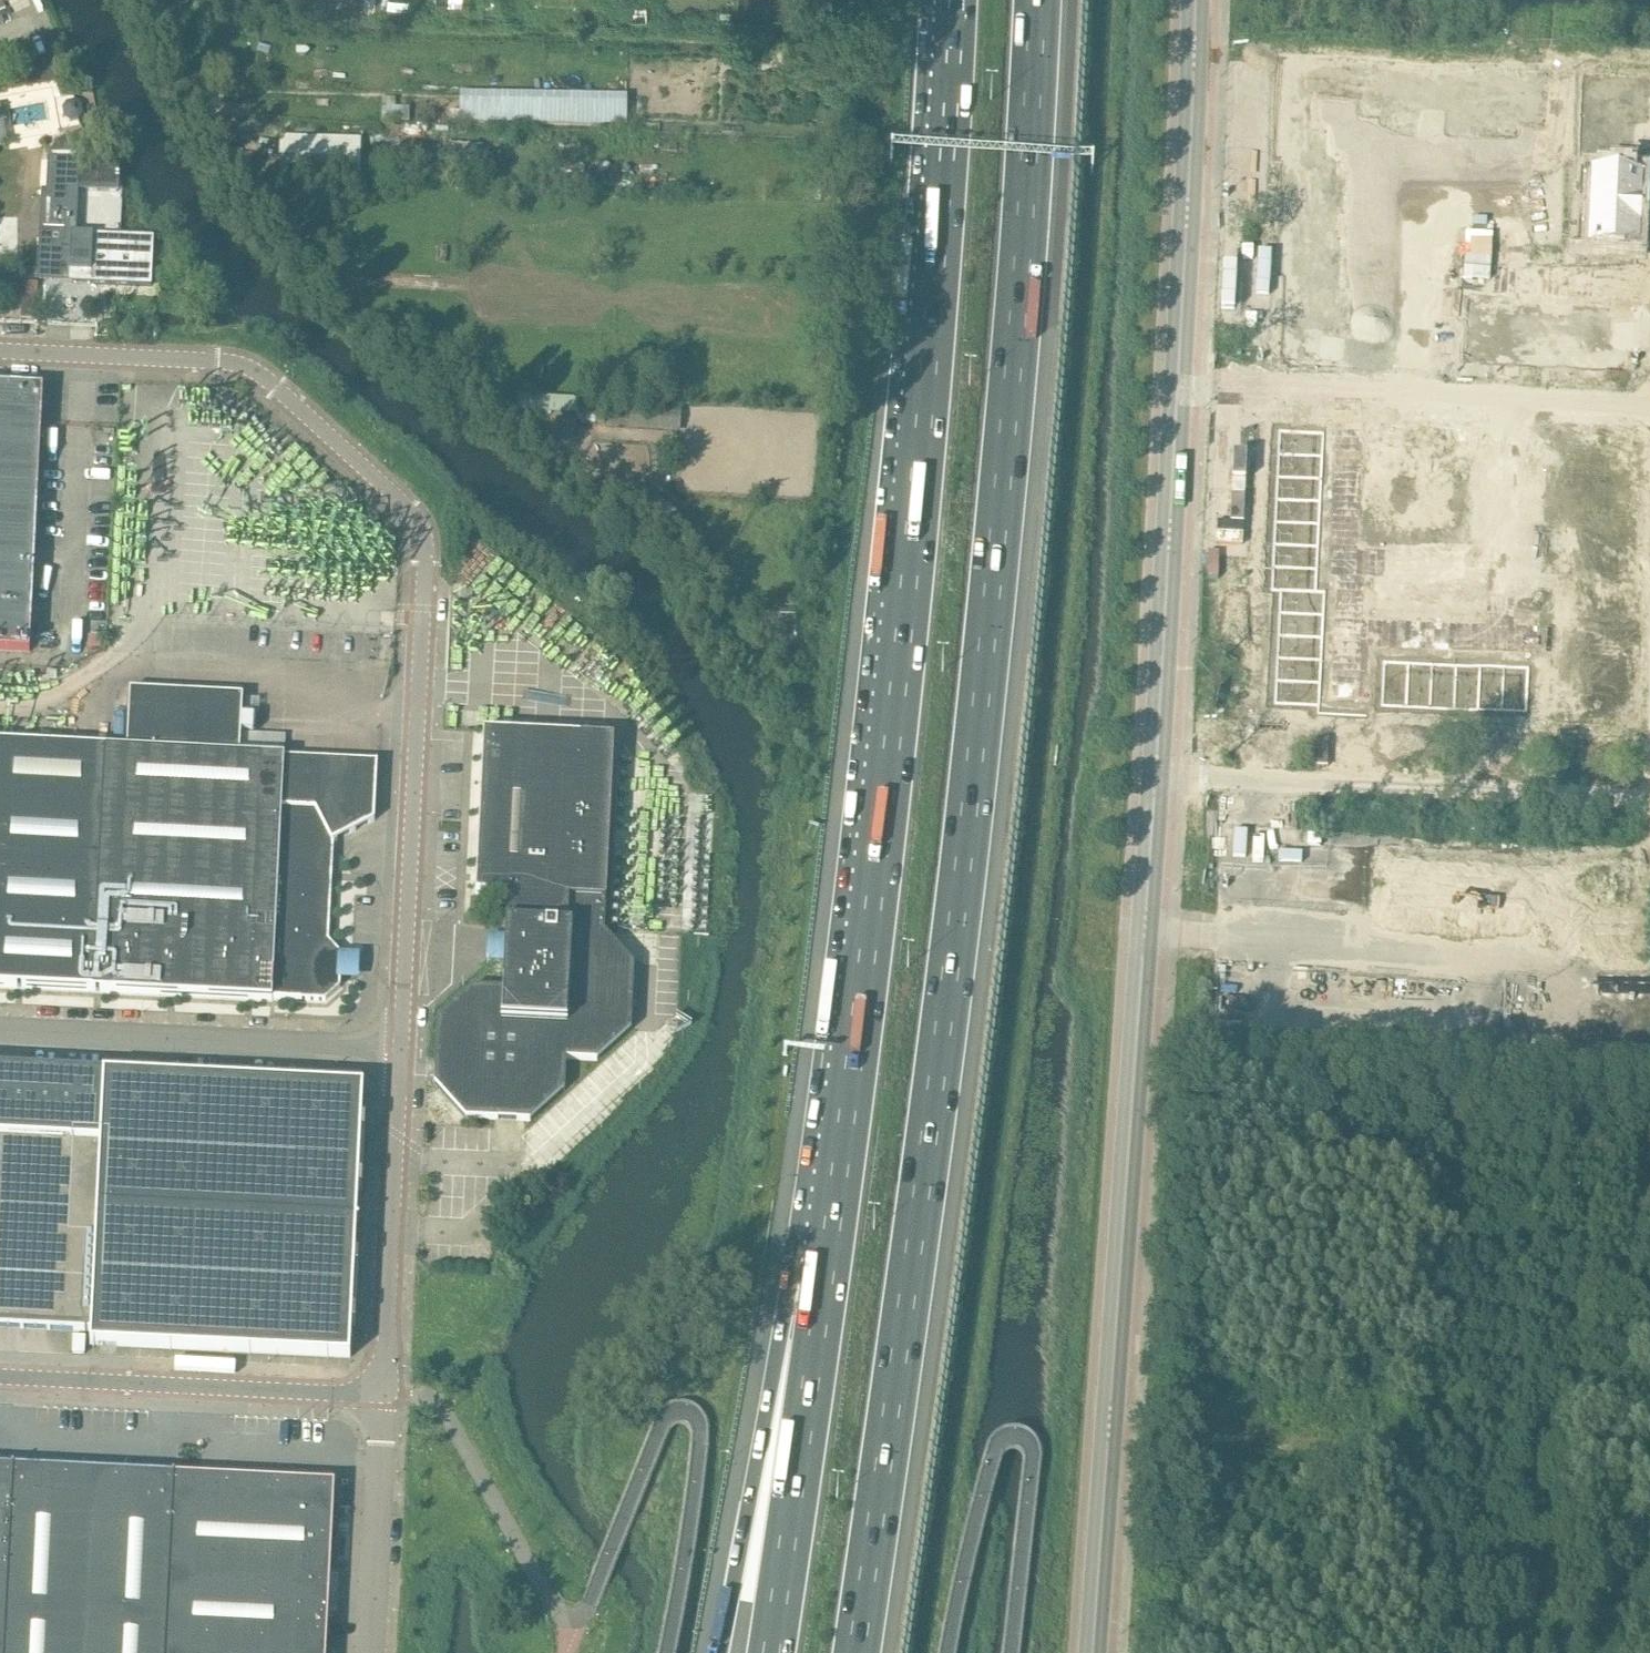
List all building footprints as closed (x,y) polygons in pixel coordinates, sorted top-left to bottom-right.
[(1571,77),(1570,104),(1649,108),(1649,79),(1571,77)] [(1549,94),(1549,103),(1562,103),(1562,94),(1549,94)] [(627,103),(461,100),(460,123),(627,126),(627,103)] [(1309,100),(1308,109),(1322,110),(1322,102),(1322,101),(1309,100)] [(1549,103),(1548,111),(1562,112),(1562,103),(1549,103)] [(1570,104),(1568,133),(1607,135),(1646,137),(1649,108),(1570,104)] [(1308,109),(1308,118),(1321,119),(1322,110),(1308,109)] [(1360,116),(1360,129),(1369,130),(1369,117),(1360,116)] [(1568,133),(1567,160),(1645,165),(1646,137),(1607,135),(1568,133)] [(119,164),(114,163),(95,163),(95,159),(94,155),(93,152),(91,148),(89,145),(86,143),(82,141),(79,139),(75,139),(72,139),(69,139),(65,140),(61,142),(58,144),(55,147),(53,150),(52,153),(51,157),(50,160),(48,160),(44,231),(46,231),(44,275),(73,277),(74,271),(90,272),(90,284),(151,287),(153,240),(74,236),(76,193),(117,195),(119,164)] [(1350,148),(1349,157),(1362,158),(1363,149),(1350,148)] [(1382,151),(1382,164),(1391,164),(1391,151),(1382,151)] [(1406,152),(1406,165),(1415,166),(1415,152),(1406,152)] [(1415,152),(1415,166),(1423,166),(1424,153),(1415,152)] [(1454,154),(1454,167),(1462,168),(1463,155),(1454,154)] [(1547,154),(1546,163),(1560,164),(1560,155),(1547,154)] [(1463,155),(1462,168),(1471,168),(1472,155),(1463,155)] [(1502,157),(1501,170),(1510,170),(1511,157),(1502,157)] [(1511,157),(1510,170),(1519,171),(1520,157),(1511,157)] [(1546,163),(1546,172),(1559,173),(1560,164),(1546,163)] [(1364,171),(1363,180),(1376,181),(1377,172),(1364,171)] [(1583,171),(1582,197),(1592,198),(1592,197),(1639,199),(1641,174),(1583,171)] [(1363,194),(1362,203),(1375,204),(1376,195),(1363,194)] [(1591,220),(1638,223),(1639,199),(1592,197),(1592,198),(1591,220)] [(1287,199),(1286,222),(1327,224),(1327,225),(1333,225),(1334,203),(1334,202),(1287,199)] [(1362,203),(1362,212),(1375,213),(1375,204),(1362,203)] [(1543,218),(1557,219),(1557,210),(1544,209),(1543,218)] [(1556,228),(1557,219),(1543,218),(1543,227),(1556,228)] [(1581,219),(1579,245),(1637,248),(1638,223),(1591,220),(1581,219)] [(1286,222),(1285,245),(1326,247),(1326,246),(1327,225),(1327,224),(1286,222)] [(1360,239),(1360,248),(1369,248),(1373,249),(1374,240),(1360,239)] [(1285,245),(1283,268),(1292,268),(1334,270),(1334,271),(1336,271),(1337,246),(1326,246),(1326,247),(1285,245)] [(1369,248),(1368,258),(1382,258),(1382,249),(1373,249),(1369,248)] [(1490,255),(1489,268),(1498,268),(1499,255),(1490,255)] [(1513,256),(1512,269),(1521,269),(1522,256),(1513,256)] [(1522,256),(1521,269),(1530,270),(1530,257),(1522,256)] [(1558,258),(1557,271),(1566,272),(1567,258),(1558,258)] [(1567,258),(1566,272),(1575,272),(1576,259),(1567,258)] [(1603,260),(1602,274),(1611,274),(1612,261),(1603,260)] [(1612,261),(1611,274),(1620,275),(1621,261),(1612,261)] [(1292,268),(1291,290),(1333,292),(1333,291),(1334,271),(1334,270),(1292,268)] [(1367,285),(1367,294),(1380,295),(1380,286),(1367,285)] [(1291,290),(1290,313),(1337,315),(1337,316),(1342,316),(1344,292),(1333,291),(1333,292),(1291,290)] [(1367,294),(1366,303),(1379,303),(1380,295),(1367,294)] [(1473,302),(1470,355),(1494,356),(1497,304),(1473,302)] [(1497,304),(1494,356),(1517,357),(1519,310),(1520,310),(1520,305),(1497,304)] [(36,319),(36,305),(23,305),(23,318),(36,319)] [(1542,311),(1539,358),(1562,360),(1564,307),(1541,306),(1541,311),(1542,311)] [(1564,307),(1562,360),(1585,361),(1587,308),(1564,307)] [(1587,308),(1585,361),(1607,362),(1610,310),(1587,308)] [(1519,310),(1517,357),(1539,358),(1542,311),(1541,311),(1520,310),(1519,310)] [(1610,310),(1607,362),(1630,363),(1633,310),(1610,310)] [(1290,313),(1289,335),(1336,338),(1337,316),(1337,315),(1290,313)] [(1365,330),(1364,339),(1377,340),(1378,331),(1365,330)] [(1289,335),(1288,359),(1335,361),(1336,338),(1289,335)] [(1364,339),(1364,348),(1377,349),(1377,340),(1364,339)] [(30,652),(43,388),(22,387),(22,388),(0,387),(0,650),(30,652)] [(577,425),(678,432),(680,406),(594,400),(594,406),(578,405),(579,400),(518,396),(517,413),(577,418),(577,425)] [(1279,429),(1278,453),(1323,455),(1324,431),(1279,429)] [(1587,438),(1586,466),(1641,469),(1641,467),(1642,467),(1643,441),(1587,438)] [(1385,444),(1383,489),(1410,490),(1413,445),(1385,444)] [(1413,445),(1410,490),(1433,491),(1434,491),(1436,446),(1413,445)] [(1434,491),(1433,491),(1433,502),(1461,503),(1464,448),(1436,446),(1434,491)] [(1358,448),(1357,457),(1371,457),(1371,448),(1358,448)] [(1278,453),(1277,476),(1322,478),(1323,455),(1278,453)] [(1554,455),(1553,464),(1567,465),(1567,456),(1554,455)] [(1357,457),(1357,466),(1370,466),(1371,457),(1357,457)] [(1277,476),(1276,498),(1321,500),(1322,478),(1277,476)] [(1552,482),(1552,491),(1565,492),(1566,483),(1552,482)] [(1552,491),(1551,500),(1565,501),(1565,492),(1552,491)] [(1356,493),(1355,502),(1369,503),(1369,494),(1356,493)] [(1276,498),(1275,521),(1320,523),(1321,500),(1276,498)] [(1355,502),(1355,511),(1368,511),(1369,503),(1355,502)] [(1400,520),(1399,533),(1408,533),(1409,520),(1400,520)] [(1409,520),(1408,533),(1417,534),(1418,521),(1409,520)] [(1275,521),(1274,543),(1319,546),(1320,523),(1275,521)] [(1433,521),(1432,535),(1441,535),(1442,522),(1433,521)] [(1550,535),(1549,544),(1563,544),(1563,535),(1550,535)] [(1353,538),(1353,547),(1366,548),(1367,539),(1353,538)] [(1274,543),(1273,566),(1318,568),(1319,546),(1274,543)] [(1549,544),(1549,553),(1562,554),(1563,545),(1549,544)] [(1582,545),(1581,573),(1636,576),(1637,549),(1593,546),(1593,545),(1582,545)] [(1353,547),(1352,556),(1366,557),(1366,548),(1353,547)] [(1273,566),(1271,589),(1280,590),(1280,589),(1316,591),(1316,590),(1318,568),(1273,566)] [(1351,584),(1351,593),(1364,593),(1365,584),(1351,584)] [(1583,628),(1583,629),(1633,631),(1635,603),(1618,603),(1619,589),(1590,588),(1590,601),(1585,601),(1583,628)] [(1280,590),(1279,612),(1324,614),(1325,590),(1316,590),(1316,591),(1280,589),(1280,590)] [(1351,593),(1350,601),(1364,602),(1364,593),(1351,593)] [(799,610),(758,610),(758,631),(780,631),(780,651),(799,651),(799,610)] [(1279,612),(1278,634),(1323,636),(1324,614),(1279,612)] [(1401,618),(1401,632),(1410,632),(1410,619),(1401,618)] [(1545,618),(1545,627),(1558,627),(1559,618),(1545,618)] [(1410,619),(1410,632),(1419,633),(1419,619),(1410,619)] [(1449,621),(1449,634),(1458,635),(1458,621),(1449,621)] [(1458,621),(1458,635),(1467,635),(1467,622),(1458,621)] [(1497,623),(1497,636),(1506,637),(1506,623),(1497,623)] [(1506,623),(1506,637),(1515,637),(1515,624),(1506,623)] [(1545,627),(1545,636),(1558,636),(1559,627),(1545,627)] [(1578,627),(1576,656),(1587,656),(1587,655),(1632,658),(1632,657),(1633,657),(1634,632),(1633,632),(1633,631),(1583,629),(1583,628),(1578,627)] [(1357,629),(1357,638),(1370,639),(1371,630),(1357,629)] [(1278,634),(1277,657),(1322,659),(1323,636),(1278,634)] [(1357,638),(1357,647),(1370,648),(1370,639),(1357,638)] [(1586,681),(1586,682),(1631,684),(1632,658),(1587,655),(1587,656),(1586,681)] [(1277,657),(1276,679),(1321,682),(1322,659),(1277,657)] [(1383,660),(1381,705),(1406,706),(1408,661),(1383,660)] [(1408,662),(1406,707),(1430,708),(1432,663),(1408,662)] [(1432,663),(1430,708),(1454,709),(1456,664),(1432,663)] [(1456,664),(1454,709),(1478,710),(1480,665),(1456,664)] [(1480,665),(1478,710),(1502,711),(1504,666),(1480,665)] [(1504,666),(1502,711),(1527,712),(1529,667),(1504,666)] [(1543,671),(1543,680),(1556,681),(1556,672),(1543,671)] [(1355,674),(1355,683),(1368,684),(1369,675),(1355,674)] [(1276,679),(1275,703),(1320,705),(1321,682),(1276,679)] [(1543,680),(1542,689),(1556,690),(1556,681),(1543,680)] [(1581,681),(1579,710),(1630,712),(1631,686),(1631,684),(1586,682),(1586,681),(1581,681)] [(1355,683),(1354,692),(1368,693),(1368,684),(1355,683)] [(92,990),(326,1003),(339,994),(341,957),(328,942),(332,844),(374,823),(374,815),(376,765),(239,757),(240,740),(241,733),(242,717),(242,715),(243,698),(132,692),(129,751),(106,749),(0,744),(0,986),(92,990)] [(530,1121),(563,1091),(563,1090),(564,1090),(566,1059),(597,1061),(597,1060),(631,1030),(634,965),(604,932),(607,868),(612,773),(614,739),(484,733),(475,895),(507,897),(505,941),(503,990),(472,988),(472,989),(471,989),(438,1019),(434,1084),(465,1118),(530,1122),(530,1121)] [(0,1068),(0,1328),(97,1333),(101,1207),(107,1077),(107,1074),(12,1069),(0,1068)] [(363,1088),(107,1077),(101,1207),(97,1333),(96,1346),(350,1358),(351,1325),(355,1325),(356,1312),(352,1312),(354,1269),(358,1269),(359,1256),(355,1256),(358,1190),(362,1190),(362,1177),(358,1177),(361,1134),(365,1134),(365,1121),(361,1120),(363,1088)] [(78,1614),(85,1472),(3,1468),(0,1530),(0,1652),(76,1652),(78,1614)] [(165,1476),(85,1472),(78,1614),(76,1652),(156,1652),(165,1476)] [(156,1652),(327,1652),(331,1574),(335,1484),(165,1476),(156,1652)]
